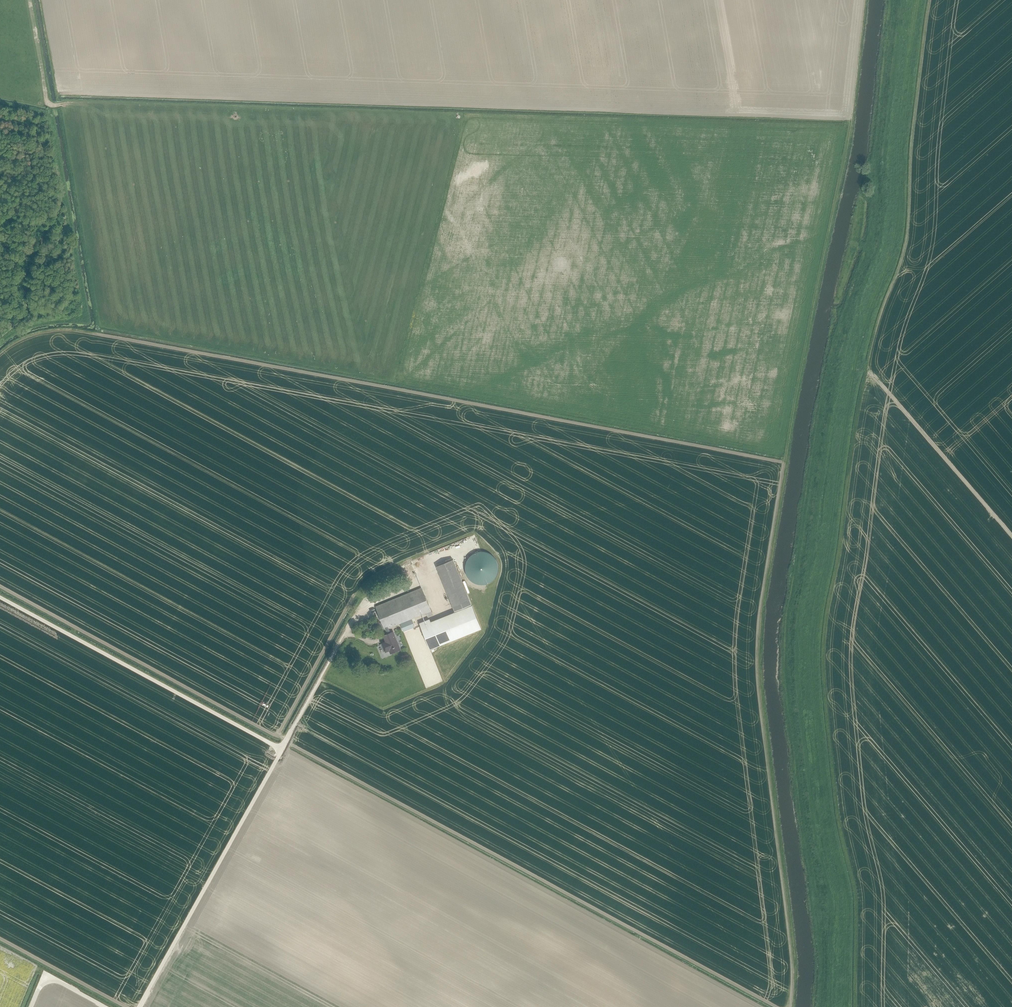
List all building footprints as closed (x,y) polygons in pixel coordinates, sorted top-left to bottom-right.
[(468,559),(466,571),(467,575),(475,583),(485,584),(489,583),(498,575),(499,569),(495,557),(491,553),(481,551),(474,554),(468,559)] [(437,567),(455,612),(471,605),(453,560),(437,567)] [(395,576),(399,575),(398,571),(396,567),(393,568),(392,566),(389,566),(380,573),(381,577),(378,579),(376,579),(370,583),(373,587),(376,586),(379,584),(379,580),(393,577),(395,576)] [(433,615),(432,611),(422,587),(376,606),(385,630),(387,629),(389,634),(384,636),(386,640),(387,640),(388,643),(383,644),(385,649),(389,647),(391,654),(401,650),(393,632),(391,633),(389,629),(400,624),(404,623),(412,619),(426,613),(428,617),(433,615)] [(430,649),(482,629),(472,606),(421,626),(430,649)] [(404,623),(400,624),(401,626),(404,632),(414,627),(415,627),(414,624),(412,619),(404,623)]
